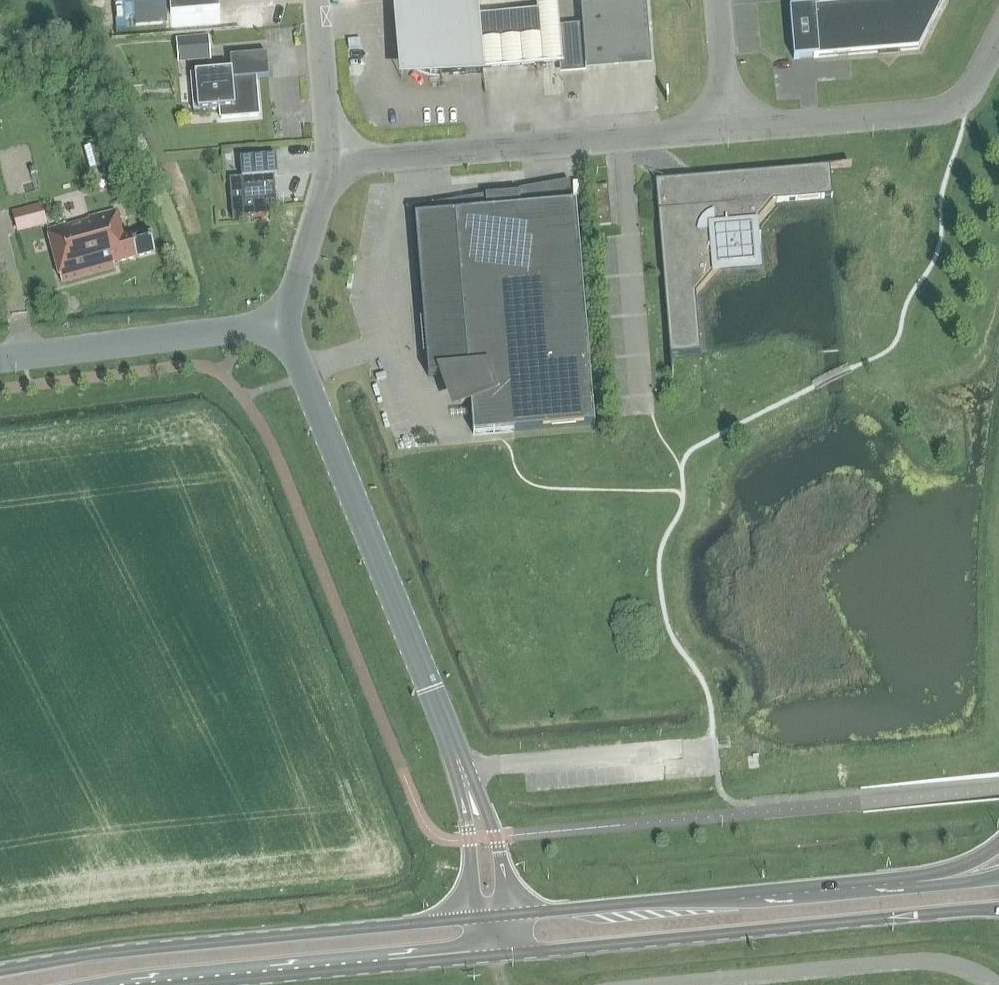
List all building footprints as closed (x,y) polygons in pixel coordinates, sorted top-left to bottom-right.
[(168,0),(127,0),(128,21),(169,20),(168,0)] [(170,13),(219,10),(218,0),(169,0),(170,13)] [(397,39),(399,49),(404,58),(411,66),(420,72),(429,75),(440,76),(482,72),(477,16),(476,0),(393,0),(397,39)] [(477,16),(482,72),(561,66),(561,65),(559,30),(556,0),(536,0),(537,11),(477,16)] [(818,57),(818,56),(918,48),(942,0),(887,0),(886,1),(789,9),(793,59),(818,57)] [(582,6),(585,71),(653,65),(648,1),(582,6)] [(561,65),(561,66),(562,72),(574,71),(581,62),(579,38),(575,39),(574,29),(559,30),(561,65)] [(211,61),(208,36),(175,39),(177,63),(211,61)] [(191,93),(193,111),(220,109),(221,118),(258,115),(255,78),(268,77),(267,54),(230,57),(231,71),(190,74),(190,83),(195,83),(196,92),(191,93)] [(275,156),(239,158),(241,178),(229,179),(232,219),(266,216),(264,200),(275,200),(273,175),(277,175),(275,156)] [(700,353),(695,294),(717,268),(754,266),(751,228),(773,202),(832,197),(829,168),(851,167),(851,165),(655,181),(671,377),(673,377),(671,355),(700,353)] [(433,215),(414,217),(427,377),(451,374),(461,403),(470,401),(473,435),(500,432),(503,432),(594,424),(575,203),(570,204),(520,208),(486,211),(433,215)] [(34,207),(12,213),(17,232),(40,226),(34,207)] [(113,264),(154,252),(148,230),(123,237),(116,212),(47,231),(61,282),(114,268),(113,264)]
